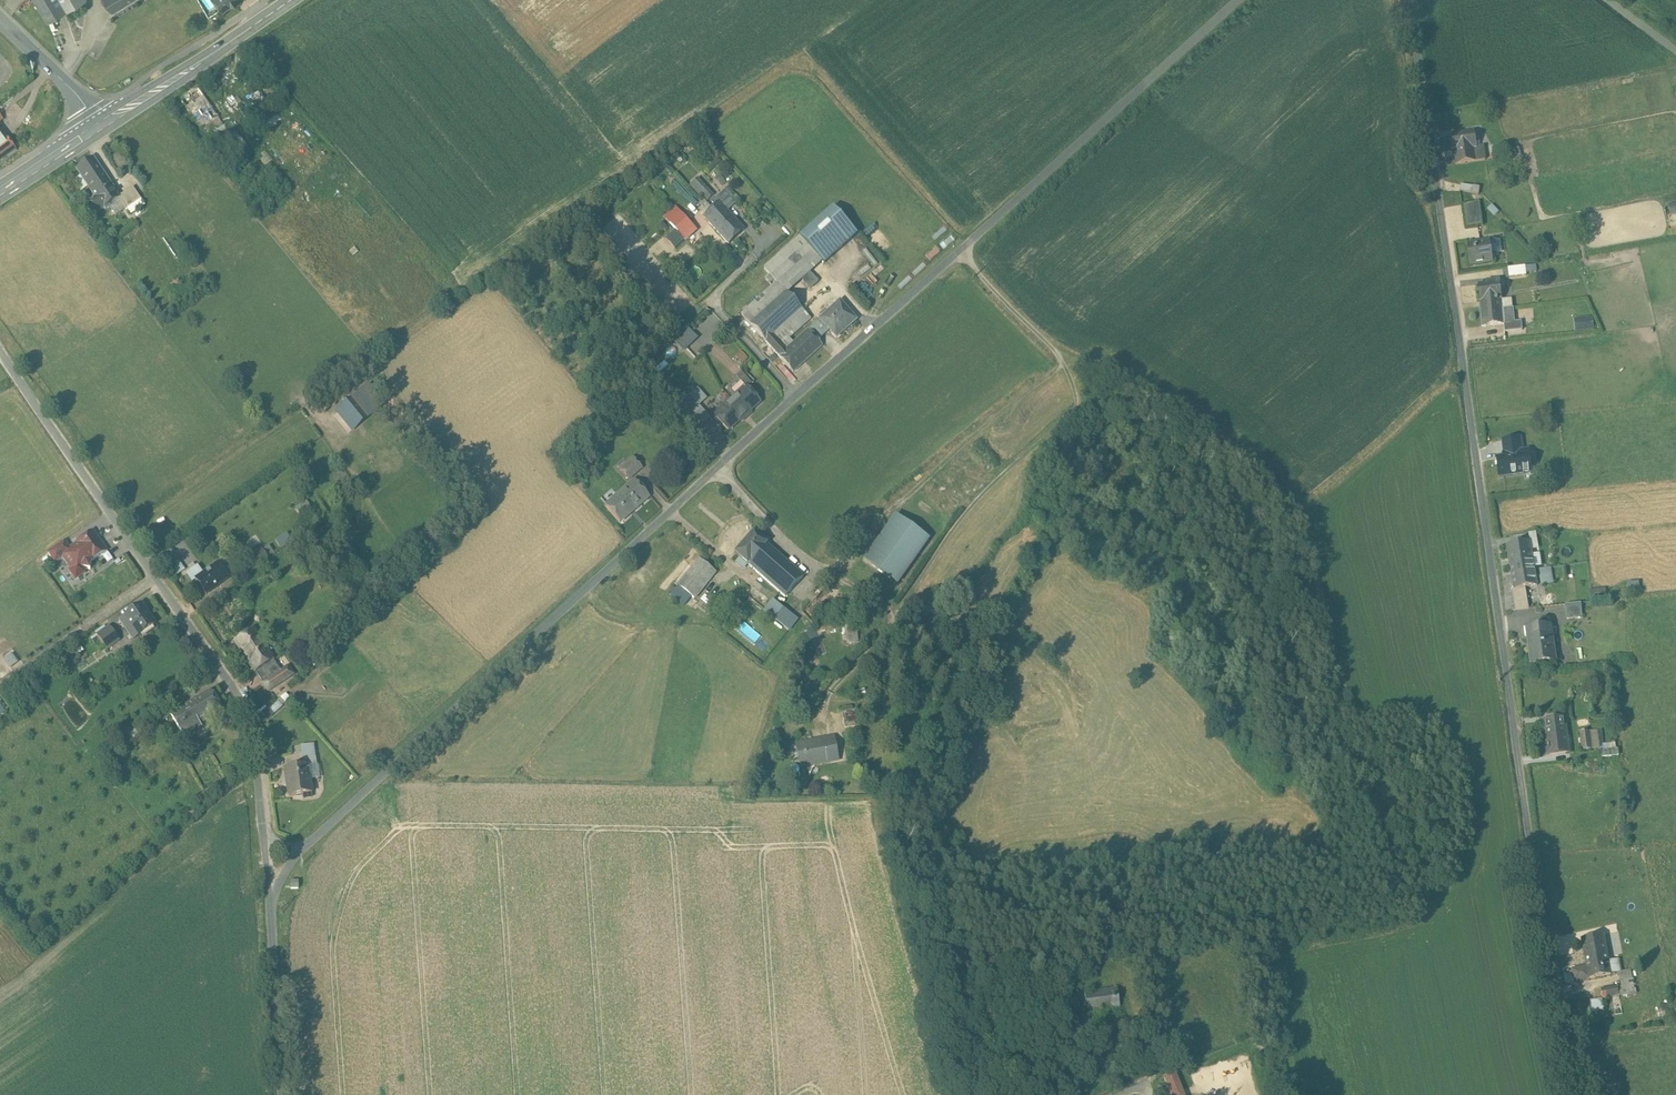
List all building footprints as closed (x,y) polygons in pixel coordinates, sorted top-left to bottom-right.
[(47,22),(84,0),(34,0),(47,22)] [(103,5),(106,5),(108,4),(112,11),(131,0),(101,0),(103,5)] [(222,11),(231,4),(233,6),(239,1),(238,0),(214,0),(222,11)] [(218,118),(199,88),(181,99),(201,129),(218,118)] [(237,96),(233,99),(237,105),(241,102),(237,96)] [(1475,131),(1452,135),(1454,150),(1474,146),(1477,146),(1475,131)] [(0,136),(0,162),(16,150),(6,137),(3,139),(0,136)] [(1477,146),(1474,146),(1476,160),(1485,159),(1483,145),(1477,146)] [(1474,146),(1454,150),(1456,163),(1476,160),(1474,146)] [(1520,154),(1511,157),(1513,163),(1522,161),(1520,154)] [(94,158),(76,169),(96,198),(96,199),(114,187),(94,158)] [(713,195),(698,179),(692,185),(702,196),(703,195),(707,200),(713,195)] [(1473,185),(1461,184),(1460,190),(1472,192),(1473,192),(1473,185)] [(114,187),(96,199),(96,198),(91,201),(98,212),(103,209),(106,209),(111,206),(112,203),(119,198),(112,188),(114,187)] [(133,187),(119,196),(128,209),(142,199),(133,187)] [(744,229),(719,202),(716,205),(713,208),(731,228),(729,230),(735,237),(744,229)] [(1473,203),(1474,216),(1482,215),(1480,202),(1473,203)] [(1473,203),(1462,204),(1465,227),(1476,225),(1474,216),(1473,203)] [(87,206),(79,211),(82,215),(89,210),(87,206)] [(731,228),(713,208),(704,216),(729,243),(735,237),(729,230),(731,228)] [(601,226),(615,250),(638,237),(624,213),(601,226)] [(681,213),(670,222),(679,232),(689,223),(681,213)] [(1482,215),(1474,216),(1476,225),(1483,224),(1482,215)] [(689,223),(679,232),(686,240),(696,230),(689,223)] [(801,236),(763,269),(776,284),(778,282),(814,251),(801,236)] [(1490,241),(1467,244),(1470,264),(1493,261),(1490,241)] [(814,251),(778,282),(787,292),(823,261),(814,251)] [(1536,264),(1525,265),(1526,272),(1537,271),(1536,264)] [(1525,265),(1508,267),(1509,276),(1526,274),(1526,272),(1525,265)] [(811,273),(802,280),(810,289),(819,282),(811,273)] [(1487,279),(1487,283),(1478,283),(1480,300),(1502,298),(1502,299),(1500,278),(1487,279)] [(750,324),(765,341),(773,334),(783,325),(801,309),(787,292),(772,305),(765,311),(756,319),(750,324)] [(763,295),(756,301),(765,311),(772,305),(763,295)] [(1502,298),(1480,300),(1483,324),(1504,322),(1515,321),(1514,315),(1514,307),(1512,307),(1503,308),(1502,299),(1502,298)] [(1502,299),(1503,308),(1512,307),(1511,298),(1502,299)] [(839,299),(819,317),(821,318),(829,327),(836,335),(855,318),(839,299)] [(751,314),(746,319),(750,324),(756,319),(751,314)] [(1521,315),(1514,315),(1515,321),(1504,322),(1505,331),(1522,329),(1521,315)] [(1575,329),(1594,328),(1593,315),(1575,316),(1575,329)] [(821,318),(808,330),(815,339),(829,327),(821,318)] [(783,325),(773,334),(781,344),(792,335),(783,325)] [(683,351),(698,337),(688,327),(674,341),(683,351)] [(808,330),(793,342),(807,359),(822,346),(815,339),(808,330)] [(773,334),(765,341),(792,372),(807,359),(793,342),(786,349),(781,344),(773,334)] [(370,384),(353,399),(368,417),(386,403),(370,384)] [(746,386),(730,400),(727,400),(721,406),(721,409),(714,414),(728,430),(739,420),(742,420),(750,413),(750,410),(760,402),(746,386)] [(699,405),(690,394),(684,399),(694,410),(699,405)] [(368,417),(353,399),(341,409),(356,427),(368,417)] [(694,410),(684,399),(677,406),(686,417),(694,410)] [(701,407),(693,414),(703,425),(711,418),(701,407)] [(1514,453),(1527,451),(1526,442),(1512,444),(1514,453)] [(1514,453),(1504,454),(1504,458),(1498,459),(1500,476),(1530,473),(1527,451),(1514,453)] [(632,458),(620,469),(619,469),(620,470),(628,479),(628,480),(629,479),(641,468),(642,468),(641,467),(633,458),(633,457),(632,458)] [(634,480),(606,505),(605,506),(606,506),(620,521),(619,521),(620,522),(621,521),(648,496),(648,497),(649,496),(648,495),(635,480),(634,480)] [(896,516),(864,560),(897,583),(928,539),(896,516)] [(85,537),(70,548),(65,541),(48,552),(56,563),(64,557),(72,569),(70,570),(76,579),(85,573),(83,571),(86,569),(90,569),(92,561),(107,551),(94,532),(86,538),(85,537)] [(274,540),(281,549),(292,541),(286,532),(274,540)] [(753,533),(734,555),(748,566),(766,545),(766,544),(753,533)] [(1530,541),(1507,545),(1514,588),(1514,589),(1525,587),(1537,585),(1530,541)] [(766,545),(748,566),(786,598),(804,577),(766,545)] [(257,556),(247,564),(251,570),(262,563),(257,556)] [(180,560),(172,564),(176,574),(184,570),(180,560)] [(716,574),(699,560),(676,585),(693,600),(716,574)] [(225,573),(219,564),(211,569),(217,577),(214,579),(219,586),(236,574),(232,568),(225,573)] [(1550,568),(1539,570),(1542,584),(1552,582),(1550,568)] [(211,569),(197,579),(207,594),(219,586),(214,579),(217,577),(211,569)] [(745,573),(741,577),(761,598),(765,594),(745,573)] [(1525,587),(1514,589),(1514,588),(1512,589),(1515,609),(1529,608),(1525,587)] [(1607,587),(1590,587),(1591,598),(1607,597),(1607,587)] [(798,624),(773,602),(766,611),(791,632),(798,624)] [(1581,603),(1566,604),(1567,618),(1582,617),(1581,603)] [(155,624),(141,605),(119,620),(128,632),(133,628),(139,636),(155,624)] [(1551,625),(1531,628),(1532,637),(1528,637),(1529,647),(1550,644),(1550,645),(1553,645),(1551,625)] [(110,626),(98,635),(107,648),(119,640),(110,626)] [(273,659),(253,629),(236,641),(256,670),(273,659)] [(1550,644),(1529,647),(1532,663),(1555,660),(1553,645),(1550,645),(1550,644)] [(273,659),(256,670),(264,683),(282,671),(273,659)] [(264,683),(269,691),(287,679),(282,671),(264,683)] [(211,690),(170,714),(184,738),(195,732),(191,726),(222,708),(211,690)] [(1565,717),(1543,719),(1547,744),(1548,754),(1569,751),(1565,717)] [(1597,729),(1580,731),(1582,749),(1599,747),(1597,729)] [(832,739),(797,746),(801,767),(837,760),(832,739)] [(1547,744),(1539,745),(1541,755),(1548,754),(1547,744)] [(300,750),(302,758),(314,756),(313,748),(300,750)] [(308,765),(308,766),(317,765),(315,756),(314,756),(302,758),(303,766),(308,765)] [(303,766),(284,768),(288,797),(312,793),(308,766),(308,765),(303,766)] [(1603,934),(1582,938),(1587,966),(1575,968),(1573,971),(1574,978),(1577,980),(1589,978),(1611,974),(1611,972),(1607,951),(1603,934)] [(1607,951),(1611,972),(1621,970),(1617,949),(1607,951)] [(1621,981),(1632,978),(1631,969),(1619,972),(1621,981)] [(1636,987),(1634,987),(1633,982),(1632,978),(1621,981),(1621,984),(1617,985),(1619,995),(1637,992),(1636,987)] [(1601,988),(1602,998),(1619,995),(1617,985),(1601,988)] [(1120,1009),(1117,988),(1078,991),(1081,1013),(1120,1009)] [(1602,998),(1590,1000),(1592,1010),(1604,1008),(1602,998)] [(1175,1074),(1164,1078),(1171,1094),(1183,1094),(1175,1074)]
